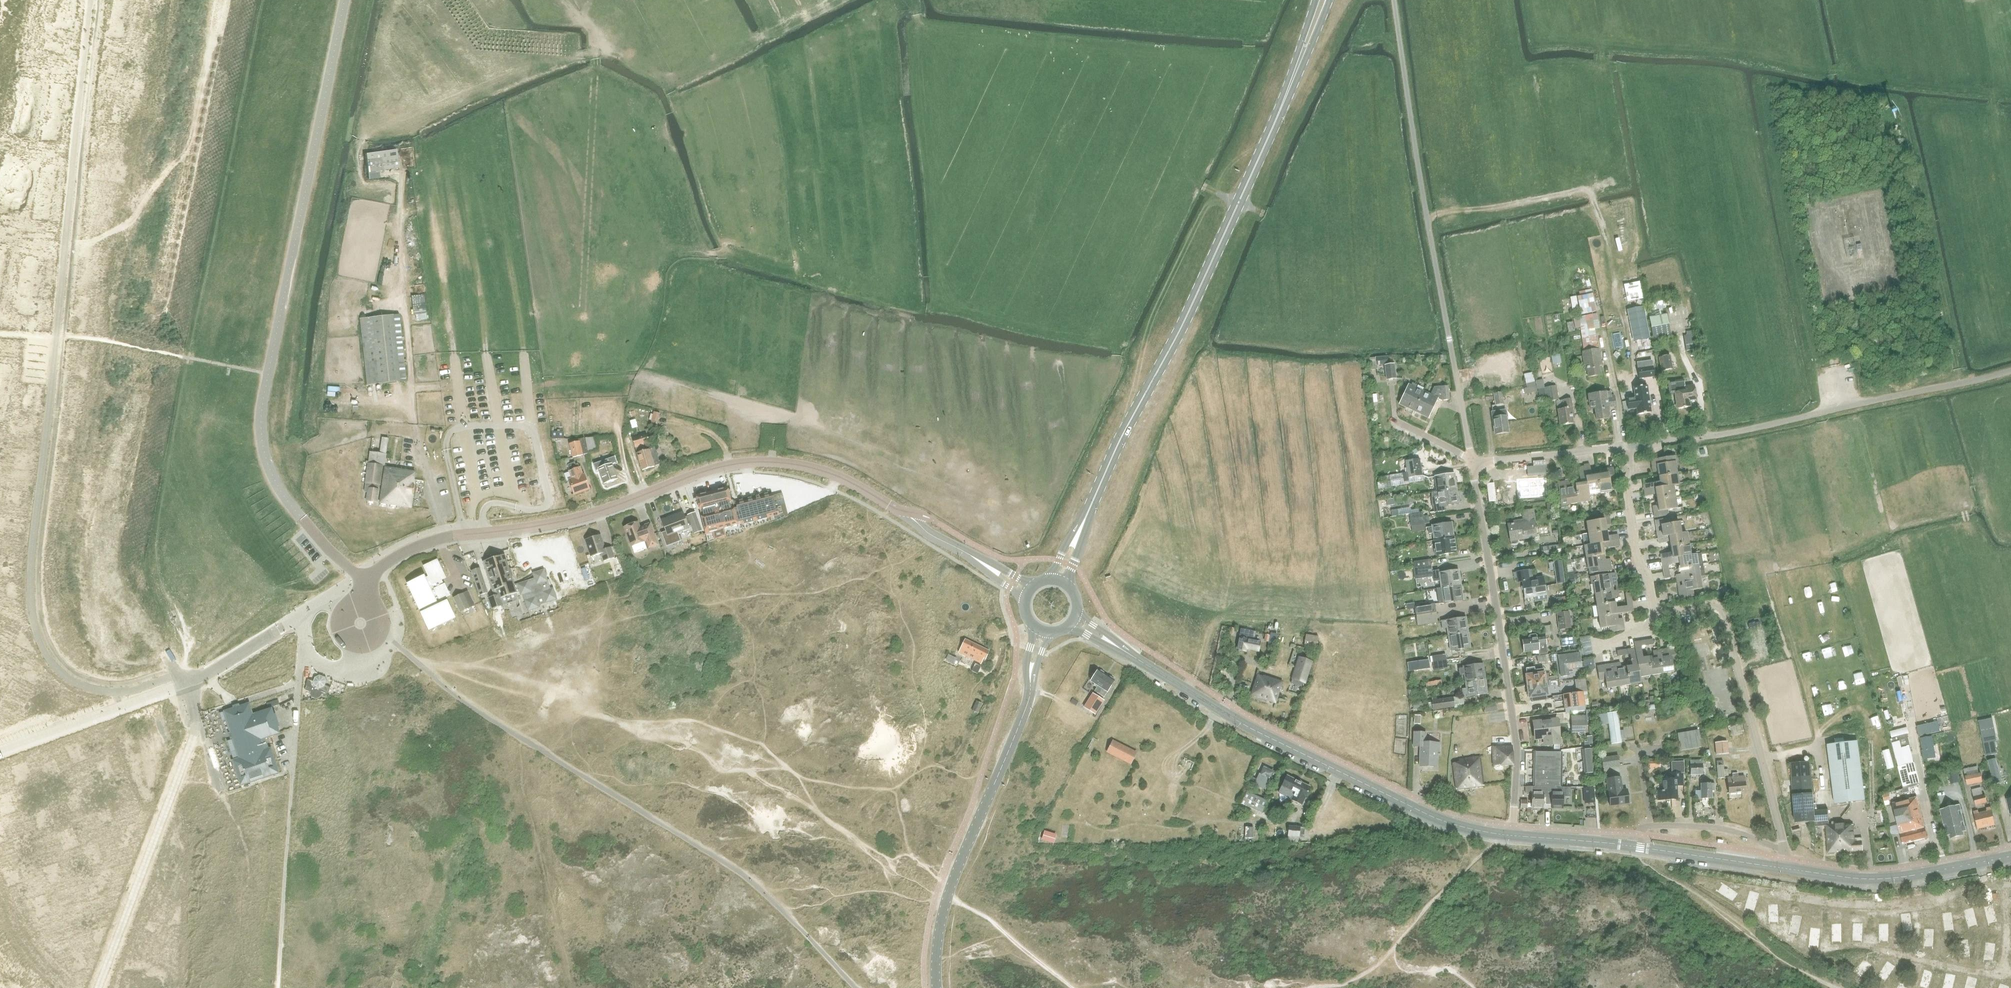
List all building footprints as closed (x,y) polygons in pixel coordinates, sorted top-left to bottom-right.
[(365,153),(367,172),(398,168),(395,149),(365,153)] [(1580,296),(1577,296),(1581,314),(1596,311),(1591,290),(1591,289),(1579,291),(1580,296)] [(424,295),(412,296),(412,298),(412,301),(414,314),(416,314),(417,321),(427,319),(426,311),(424,295)] [(1641,307),(1628,309),(1635,341),(1648,338),(1641,307)] [(393,315),(360,318),(367,385),(400,382),(406,381),(399,314),(393,315)] [(1580,327),(1583,351),(1582,352),(1584,369),(1587,369),(1588,377),(1600,375),(1599,365),(1601,365),(1599,349),(1597,349),(1595,336),(1591,336),(1590,329),(1598,328),(1596,314),(1573,319),(1574,321),(1567,322),(1568,331),(1574,330),(1573,328),(1580,327)] [(1666,314),(1649,317),(1652,332),(1653,340),(1671,337),(1669,328),(1666,314)] [(1685,336),(1687,351),(1697,350),(1695,335),(1685,336)] [(1559,354),(1551,356),(1553,363),(1560,362),(1559,354)] [(1659,357),(1661,371),(1672,369),(1669,355),(1659,357)] [(1388,356),(1375,357),(1368,358),(1370,370),(1376,369),(1376,366),(1384,365),(1386,380),(1396,378),(1394,364),(1389,364),(1388,356)] [(1637,362),(1639,378),(1645,378),(1655,377),(1654,366),(1646,367),(1645,361),(1637,362)] [(1525,375),(1527,387),(1535,386),(1532,374),(1525,375)] [(1685,387),(1684,380),(1668,382),(1670,394),(1675,393),(1677,409),(1691,407),(1690,401),(1697,400),(1694,385),(1685,387)] [(1405,390),(1399,404),(1413,411),(1423,391),(1415,387),(1416,385),(1412,383),(1411,385),(1403,382),(1401,388),(1405,390)] [(1647,396),(1645,385),(1634,387),(1636,397),(1627,398),(1628,409),(1637,408),(1637,414),(1651,412),(1648,396),(1647,396)] [(1423,391),(1413,411),(1428,418),(1437,398),(1442,400),(1449,399),(1448,386),(1433,387),(1430,394),(1423,391)] [(1523,388),(1524,394),(1537,391),(1535,386),(1523,388)] [(1539,389),(1538,389),(1539,396),(1545,395),(1546,402),(1556,400),(1554,386),(1544,388),(1539,389)] [(1606,397),(1606,394),(1611,394),(1610,391),(1588,394),(1590,409),(1595,408),(1596,420),(1609,418),(1608,408),(1616,407),(1614,396),(1606,397)] [(1505,392),(1501,393),(1494,393),(1495,405),(1503,404),(1502,401),(1506,401),(1505,392)] [(1562,400),(1556,401),(1557,409),(1558,409),(1560,425),(1573,424),(1572,415),(1573,415),(1571,398),(1562,400)] [(1492,412),(1495,434),(1507,433),(1504,410),(1492,412)] [(650,422),(657,424),(660,413),(653,411),(650,422)] [(654,466),(659,464),(654,447),(645,450),(643,444),(649,442),(646,434),(632,439),(637,453),(642,470),(654,466)] [(598,450),(595,437),(593,438),(592,437),(591,437),(587,438),(587,437),(584,438),(588,452),(598,450)] [(386,454),(388,438),(382,438),(380,453),(370,452),(365,492),(368,492),(367,501),(378,502),(382,466),(385,466),(387,454),(386,454)] [(587,453),(584,438),(578,439),(578,441),(569,443),(572,458),(583,455),(582,454),(587,453)] [(615,456),(593,464),(596,471),(599,470),(604,484),(616,479),(611,464),(617,462),(615,456)] [(1665,458),(1652,460),(1653,472),(1658,471),(1659,476),(1677,474),(1675,462),(1677,462),(1676,456),(1665,458)] [(1407,473),(1402,474),(1403,482),(1408,482),(1407,478),(1421,477),(1419,459),(1405,461),(1407,473)] [(569,471),(563,473),(566,481),(568,480),(574,494),(589,489),(584,475),(582,475),(577,464),(575,465),(574,462),(567,464),(568,467),(569,471)] [(1527,467),(1527,475),(1545,474),(1545,466),(1527,467)] [(1590,466),(1584,467),(1588,496),(1600,494),(1597,476),(1591,476),(1590,466)] [(385,467),(379,503),(412,507),(415,481),(414,480),(415,471),(385,467)] [(1580,484),(1575,485),(1578,503),(1589,501),(1588,496),(1584,467),(1578,468),(1580,484)] [(1602,475),(1597,476),(1600,494),(1611,492),(1610,483),(1615,482),(1613,468),(1601,470),(1602,475)] [(1434,477),(1436,492),(1456,489),(1454,474),(1434,477)] [(1643,484),(1644,490),(1673,486),(1679,485),(1677,474),(1659,476),(1660,482),(1643,484)] [(1390,480),(1383,481),(1384,487),(1384,489),(1391,488),(1390,480)] [(1578,503),(1575,485),(1569,486),(1569,481),(1557,483),(1557,484),(1559,496),(1561,507),(1566,507),(1566,505),(1578,503)] [(1529,491),(1530,497),(1548,495),(1547,486),(1522,488),(1523,491),(1529,491)] [(1657,494),(1657,500),(1675,497),(1673,486),(1644,490),(1645,496),(1657,494)] [(728,488),(697,496),(706,534),(712,533),(714,539),(726,536),(724,528),(738,525),(738,522),(740,522),(741,524),(768,517),(774,515),(775,519),(787,515),(783,499),(782,493),(773,496),(772,495),(737,504),(733,501),(731,501),(728,488)] [(1456,489),(1436,492),(1431,492),(1431,497),(1431,502),(1432,507),(1434,512),(1445,511),(1444,506),(1458,503),(1456,489)] [(1675,497),(1657,500),(1658,505),(1653,506),(1655,518),(1668,516),(1667,510),(1677,509),(1675,497)] [(1517,538),(1517,540),(1537,537),(1534,521),(1535,521),(1534,509),(1523,511),(1524,523),(1508,525),(1510,539),(1517,538)] [(666,531),(661,532),(666,546),(680,541),(677,533),(689,528),(689,527),(691,526),(694,534),(701,531),(694,512),(688,515),(683,517),(682,513),(662,520),(666,531)] [(1409,514),(1410,520),(1428,517),(1423,518),(1422,512),(1409,514)] [(1585,522),(1587,533),(1606,531),(1605,526),(1610,525),(1608,513),(1594,515),(1595,521),(1585,522)] [(1428,517),(1410,520),(1410,526),(1429,523),(1428,517)] [(1658,532),(1659,538),(1681,534),(1681,533),(1680,522),(1670,523),(1670,518),(1656,520),(1657,526),(1662,526),(1663,531),(1658,532)] [(623,527),(631,547),(634,554),(658,545),(650,524),(640,528),(637,522),(623,527)] [(1433,533),(1434,541),(1453,538),(1451,523),(1431,526),(1432,527),(1427,527),(1428,534),(1433,533)] [(1587,533),(1589,545),(1618,540),(1618,535),(1607,537),(1606,531),(1587,533)] [(1670,542),(1671,547),(1689,544),(1687,533),(1681,533),(1681,534),(1659,538),(1660,543),(1670,542)] [(601,553),(604,561),(614,558),(611,547),(605,549),(600,535),(585,540),(591,557),(601,553)] [(1453,538),(1434,541),(1436,555),(1456,552),(1453,538)] [(1583,545),(1585,557),(1603,555),(1603,549),(1619,547),(1618,540),(1589,545),(1583,545)] [(1556,545),(1540,547),(1541,555),(1557,553),(1561,553),(1560,544),(1556,545)] [(1661,554),(1662,560),(1691,556),(1690,555),(1689,544),(1671,547),(1672,553),(1661,554)] [(1662,560),(1661,560),(1662,566),(1667,565),(1679,563),(1680,569),(1702,566),(1702,560),(1701,554),(1700,554),(1696,554),(1694,555),(1690,555),(1691,556),(1662,560)] [(524,594),(529,610),(539,607),(537,601),(544,598),(546,602),(556,599),(553,589),(549,590),(543,571),(534,574),(536,579),(515,586),(514,584),(513,584),(504,555),(483,561),(494,595),(488,597),(492,609),(520,600),(517,593),(520,592),(521,595),(524,594)] [(1587,569),(1588,568),(1589,574),(1597,573),(1611,571),(1609,559),(1604,560),(1603,555),(1585,557),(1587,569)] [(1412,562),(1413,568),(1431,565),(1430,559),(1412,562)] [(453,616),(446,601),(443,603),(441,599),(449,595),(444,585),(441,579),(445,578),(437,560),(424,566),(429,576),(425,578),(424,576),(409,583),(421,608),(423,607),(424,611),(421,613),(428,627),(453,616)] [(1566,561),(1565,561),(1568,579),(1578,577),(1577,574),(1573,574),(1572,567),(1570,560),(1566,561)] [(1553,563),(1556,582),(1564,581),(1561,562),(1553,563)] [(1440,580),(1441,588),(1460,585),(1458,570),(1439,573),(1439,570),(1432,571),(1431,565),(1413,568),(1415,579),(1432,577),(1433,581),(1440,580)] [(1676,575),(1675,576),(1676,581),(1682,580),(1700,577),(1700,576),(1704,575),(1703,572),(1702,566),(1680,569),(1681,575),(1676,575)] [(487,593),(479,568),(472,571),(480,595),(487,593)] [(1524,598),(1536,596),(1537,601),(1547,600),(1546,592),(1545,592),(1543,577),(1529,580),(1527,570),(1516,572),(1518,582),(1521,581),(1524,598)] [(1614,573),(1589,577),(1590,584),(1592,584),(1594,594),(1612,591),(1611,586),(1616,585),(1614,573)] [(1701,589),(1701,583),(1700,577),(1682,580),(1683,586),(1678,586),(1679,598),(1693,596),(1692,590),(1701,589)] [(1460,585),(1441,588),(1437,589),(1439,603),(1463,600),(1460,585)] [(1594,594),(1596,605),(1614,602),(1613,597),(1618,597),(1617,590),(1612,591),(1594,594)] [(454,598),(460,612),(474,605),(468,591),(454,598)] [(1556,598),(1557,607),(1569,605),(1568,596),(1556,598)] [(1614,602),(1596,605),(1598,617),(1616,614),(1615,608),(1614,602)] [(1414,608),(1415,616),(1435,613),(1434,603),(1414,606),(1414,607),(1414,608)] [(1569,612),(1557,613),(1558,629),(1570,628),(1570,626),(1572,626),(1572,618),(1569,619),(1569,612)] [(1435,613),(1415,616),(1417,625),(1437,622),(1435,613)] [(1616,614),(1598,617),(1600,628),(1609,626),(1610,632),(1623,630),(1621,618),(1616,619),(1616,614)] [(1447,628),(1448,635),(1467,632),(1465,617),(1441,621),(1442,628),(1447,628)] [(1240,629),(1239,638),(1237,650),(1245,651),(1246,649),(1258,651),(1259,642),(1254,640),(1255,631),(1240,629)] [(1467,632),(1448,635),(1450,650),(1470,647),(1467,632)] [(1305,634),(1304,644),(1304,647),(1316,649),(1318,636),(1305,634)] [(1528,639),(1522,640),(1524,652),(1539,650),(1539,652),(1539,654),(1547,653),(1547,651),(1546,644),(1545,636),(1537,637),(1536,635),(1535,634),(1530,635),(1528,637),(1528,639)] [(1572,637),(1560,639),(1561,647),(1573,645),(1572,637)] [(985,659),(989,651),(965,639),(959,652),(981,663),(983,658),(985,659)] [(1627,667),(1630,685),(1641,683),(1640,677),(1636,648),(1634,649),(1629,649),(1632,666),(1627,667)] [(1641,648),(1636,648),(1640,677),(1651,675),(1648,657),(1642,658),(1641,648)] [(1660,655),(1662,673),(1674,672),(1672,662),(1678,661),(1676,648),(1664,650),(1665,654),(1660,655)] [(1648,657),(1651,675),(1662,673),(1660,655),(1659,651),(1653,652),(1653,656),(1648,657)] [(1568,668),(1581,667),(1580,653),(1558,655),(1560,676),(1569,675),(1568,668)] [(1299,657),(1292,679),(1298,681),(1304,683),(1311,661),(1299,657)] [(1428,660),(1406,663),(1408,671),(1429,668),(1428,660)] [(1446,660),(1432,662),(1433,671),(1447,669),(1446,660)] [(1620,662),(1614,663),(1614,664),(1615,669),(1618,687),(1630,685),(1627,667),(1621,668),(1621,663),(1620,663),(1620,662)] [(975,663),(971,671),(977,673),(981,666),(975,663)] [(1614,664),(1614,663),(1608,664),(1608,665),(1597,667),(1599,680),(1605,679),(1606,689),(1618,687),(1615,669),(1614,664)] [(1463,674),(1464,681),(1485,679),(1482,664),(1463,666),(1463,669),(1459,669),(1460,675),(1463,674)] [(1527,683),(1528,686),(1545,684),(1544,681),(1548,681),(1547,674),(1544,674),(1543,669),(1534,670),(1534,667),(1525,668),(1526,677),(1525,679),(1526,682),(1527,683)] [(1099,693),(1105,697),(1115,681),(1113,680),(1113,678),(1110,677),(1109,677),(1104,674),(1104,673),(1101,671),(1099,671),(1098,670),(1091,681),(1095,684),(1094,685),(1098,687),(1098,686),(1102,688),(1099,693)] [(325,682),(323,678),(319,676),(315,678),(315,679),(314,681),(308,679),(305,685),(306,686),(305,690),(310,692),(309,693),(311,697),(316,699),(320,697),(321,696),(326,698),(328,694),(330,687),(324,685),(325,683),(325,682)] [(1251,695),(1275,703),(1282,683),(1264,677),(1264,678),(1258,676),(1251,695)] [(1576,693),(1563,695),(1564,708),(1584,705),(1588,705),(1588,704),(1587,692),(1584,680),(1584,678),(1574,679),(1576,693)] [(1452,697),(1454,706),(1454,708),(1464,707),(1463,697),(1487,694),(1485,679),(1464,681),(1465,688),(1461,689),(1463,696),(1452,697)] [(1545,684),(1528,686),(1528,689),(1527,691),(1527,694),(1529,696),(1529,697),(1530,697),(1531,702),(1546,700),(1545,695),(1546,694),(1545,684)] [(1093,693),(1084,707),(1096,715),(1105,701),(1093,693)] [(1452,697),(1431,701),(1431,702),(1432,708),(1432,709),(1454,706),(1452,697)] [(975,701),(971,711),(978,713),(982,704),(975,701)] [(253,715),(249,704),(239,707),(238,705),(236,706),(234,706),(234,708),(225,711),(232,733),(230,733),(230,735),(231,738),(233,737),(240,758),(233,760),(241,785),(279,773),(271,748),(269,749),(265,738),(270,736),(280,733),(278,727),(280,727),(275,713),(274,714),(272,707),(261,711),(262,712),(253,715)] [(1609,724),(1611,742),(1619,741),(1617,723),(1618,722),(1616,712),(1597,714),(1598,725),(1609,724)] [(1571,716),(1571,732),(1585,732),(1585,715),(1571,716)] [(1990,716),(1977,718),(1985,755),(1997,753),(1990,716)] [(1531,720),(1534,740),(1543,739),(1543,746),(1553,745),(1559,744),(1560,744),(1558,717),(1531,720)] [(1934,725),(1917,729),(1919,737),(1935,733),(1934,725)] [(1698,731),(1677,734),(1680,751),(1701,747),(1698,731)] [(1414,732),(1413,746),(1420,746),(1419,766),(1436,767),(1437,751),(1439,752),(1439,743),(1425,742),(1425,733),(1414,732)] [(1584,747),(1592,746),(1592,742),(1591,736),(1586,737),(1587,742),(1584,742),(1584,747)] [(1931,737),(1921,739),(1924,758),(1934,757),(1931,737)] [(1107,752),(1130,764),(1136,752),(1113,740),(1107,752)] [(1715,742),(1716,755),(1726,754),(1725,741),(1715,742)] [(1857,741),(1827,745),(1834,804),(1865,800),(1857,741)] [(1492,746),(1493,765),(1512,765),(1511,746),(1492,746)] [(1592,748),(1582,749),(1584,774),(1594,773),(1592,748)] [(1890,748),(1879,751),(1885,773),(1896,770),(1890,748)] [(1544,805),(1548,805),(1548,752),(1535,752),(1535,787),(1529,787),(1528,787),(1527,793),(1532,793),(1532,809),(1543,809),(1544,805)] [(1553,752),(1548,752),(1548,805),(1552,805),(1551,809),(1563,809),(1563,797),(1570,797),(1570,788),(1561,788),(1561,753),(1559,753),(1553,752)] [(1453,763),(1456,789),(1484,786),(1480,757),(1459,760),(1460,762),(1453,763)] [(1603,758),(1603,768),(1620,768),(1619,757),(1603,758)] [(1996,758),(1988,760),(1994,784),(2002,781),(1996,758)] [(1690,759),(1690,764),(1690,775),(1702,775),(1702,768),(1705,768),(1705,759),(1690,759)] [(1716,761),(1717,778),(1724,778),(1724,776),(1728,775),(1727,769),(1723,770),(1723,760),(1722,760),(1716,761)] [(1795,823),(1808,822),(1815,822),(1815,827),(1826,826),(1828,854),(1863,851),(1862,837),(1854,838),(1853,825),(1845,826),(1845,824),(1829,825),(1828,811),(1814,812),(1810,761),(1790,763),(1795,823)] [(1662,791),(1657,791),(1658,800),(1676,799),(1676,786),(1683,785),(1682,774),(1684,774),(1684,762),(1671,762),(1672,773),(1670,773),(1670,779),(1662,779),(1662,791)] [(1913,764),(1898,768),(1903,788),(1905,787),(1906,792),(1918,789),(1917,784),(1918,784),(1913,764)] [(1272,777),(1274,771),(1264,766),(1260,774),(1259,773),(1254,784),(1265,790),(1267,785),(1269,786),(1273,778),(1272,777)] [(1964,768),(1966,777),(1967,785),(1983,782),(1981,774),(1978,774),(1977,766),(1964,768)] [(1956,768),(1947,770),(1950,784),(1951,784),(1955,783),(1960,781),(1956,768)] [(1731,773),(1732,778),(1727,778),(1728,794),(1745,793),(1744,777),(1737,777),(1737,773),(1731,773)] [(1280,792),(1291,797),(1289,799),(1294,802),(1295,799),(1303,803),(1310,788),(1286,777),(1281,787),(1281,788),(1280,792)] [(1621,777),(1606,778),(1606,780),(1610,806),(1628,804),(1626,789),(1622,790),(1621,777)] [(1700,790),(1695,790),(1695,799),(1701,799),(1712,798),(1712,791),(1714,791),(1714,783),(1700,783),(1700,790)] [(1985,794),(1982,795),(1980,787),(1971,790),(1973,797),(1976,807),(1982,806),(1982,804),(1987,803),(1985,794)] [(1593,788),(1583,788),(1584,796),(1584,797),(1594,796),(1594,795),(1593,788)] [(1242,803),(1261,812),(1266,801),(1247,792),(1242,803)] [(1916,798),(1893,804),(1898,825),(1900,833),(1903,843),(1927,837),(1919,806),(1918,806),(1916,798)] [(1987,812),(1983,813),(1978,814),(1977,810),(1973,811),(1978,829),(1995,825),(1991,807),(1986,808),(1987,812)] [(1947,819),(1951,838),(1963,835),(1959,820),(1960,820),(1958,809),(1942,813),(1943,820),(1947,819)] [(1289,826),(1288,836),(1287,843),(1298,843),(1299,827),(1289,826)] [(1245,837),(1253,837),(1254,827),(1245,827),(1245,837)] [(1042,840),(1053,843),(1056,834),(1044,831),(1042,840)] [(1729,881),(1723,890),(1738,900),(1744,891),(1729,881)] [(1755,890),(1750,907),(1759,910),(1765,893),(1755,890)] [(1995,903),(1986,906),(1991,923),(2000,920),(1995,903)] [(1783,904),(1773,904),(1773,922),(1783,922),(1783,904)] [(1973,905),(1964,906),(1966,924),(1976,923),(1973,905)] [(1954,907),(1944,907),(1944,925),(1954,925),(1954,907)] [(1804,909),(1794,909),(1794,927),(1804,927),(1804,909)] [(1843,914),(1833,915),(1835,932),(1845,932),(1843,914)] [(1918,914),(1908,914),(1908,932),(1918,932),(1918,914)] [(1855,919),(1854,937),(1864,937),(1865,919),(1855,919)] [(1893,919),(1883,919),(1883,937),(1893,937),(1893,919)] [(1815,929),(1811,946),(1821,948),(1825,931),(1815,929)] [(1936,929),(1926,931),(1929,949),(1939,947),(1936,929)] [(1966,938),(1963,956),(1973,958),(1976,940),(1966,938)] [(1988,938),(1985,956),(1995,958),(1998,940),(1988,938)] [(1869,957),(1857,970),(1865,977),(1877,963),(1869,957)] [(1890,960),(1880,975),(1888,980),(1898,965),(1890,960)] [(1920,986),(1927,987),(1929,987),(1934,971),(1925,969),(1920,986)] [(1943,987),(1954,987),(1958,976),(1948,973),(1943,987)] [(1968,987),(1978,987),(1981,981),(1971,978),(1968,987)]
